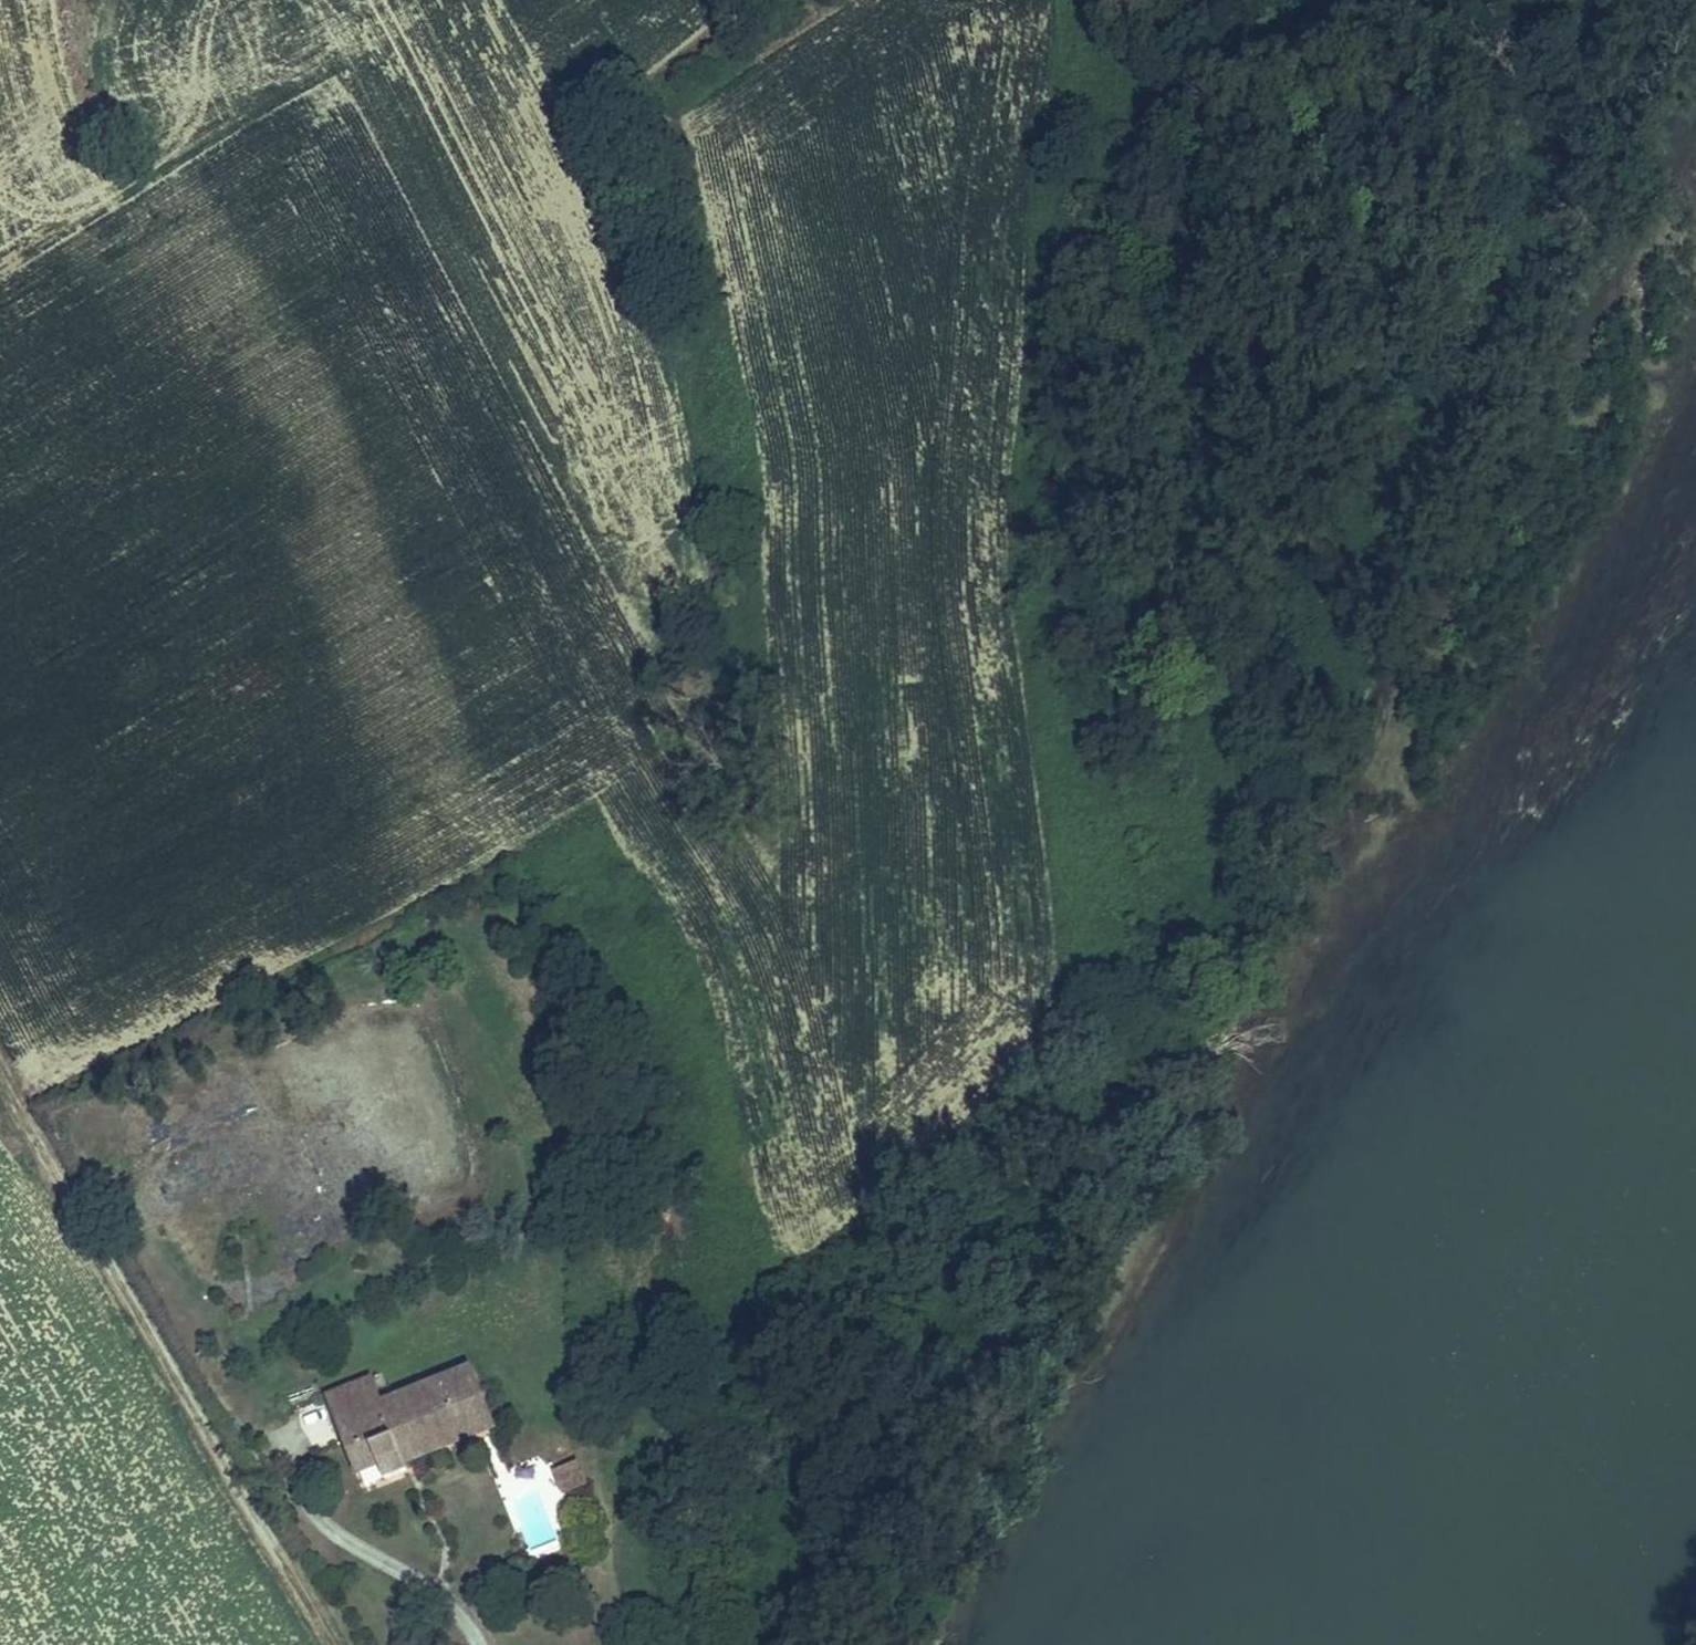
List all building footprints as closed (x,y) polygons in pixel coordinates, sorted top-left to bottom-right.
[(476,1360),(391,1393),(380,1368),(333,1386),(362,1459),(380,1451),(388,1469),(410,1461),(403,1441),(399,1432),(413,1425),(418,1435),(423,1446),(476,1424),(465,1393),(485,1384),(476,1360)] [(485,1384),(465,1393),(476,1424),(498,1416),(485,1384)] [(399,1432),(403,1441),(418,1435),(413,1425),(399,1432)] [(558,1491),(550,1460),(500,1472),(519,1552),(571,1540),(559,1490),(558,1491)] [(586,1486),(583,1468),(557,1472),(559,1490),(586,1486)]
